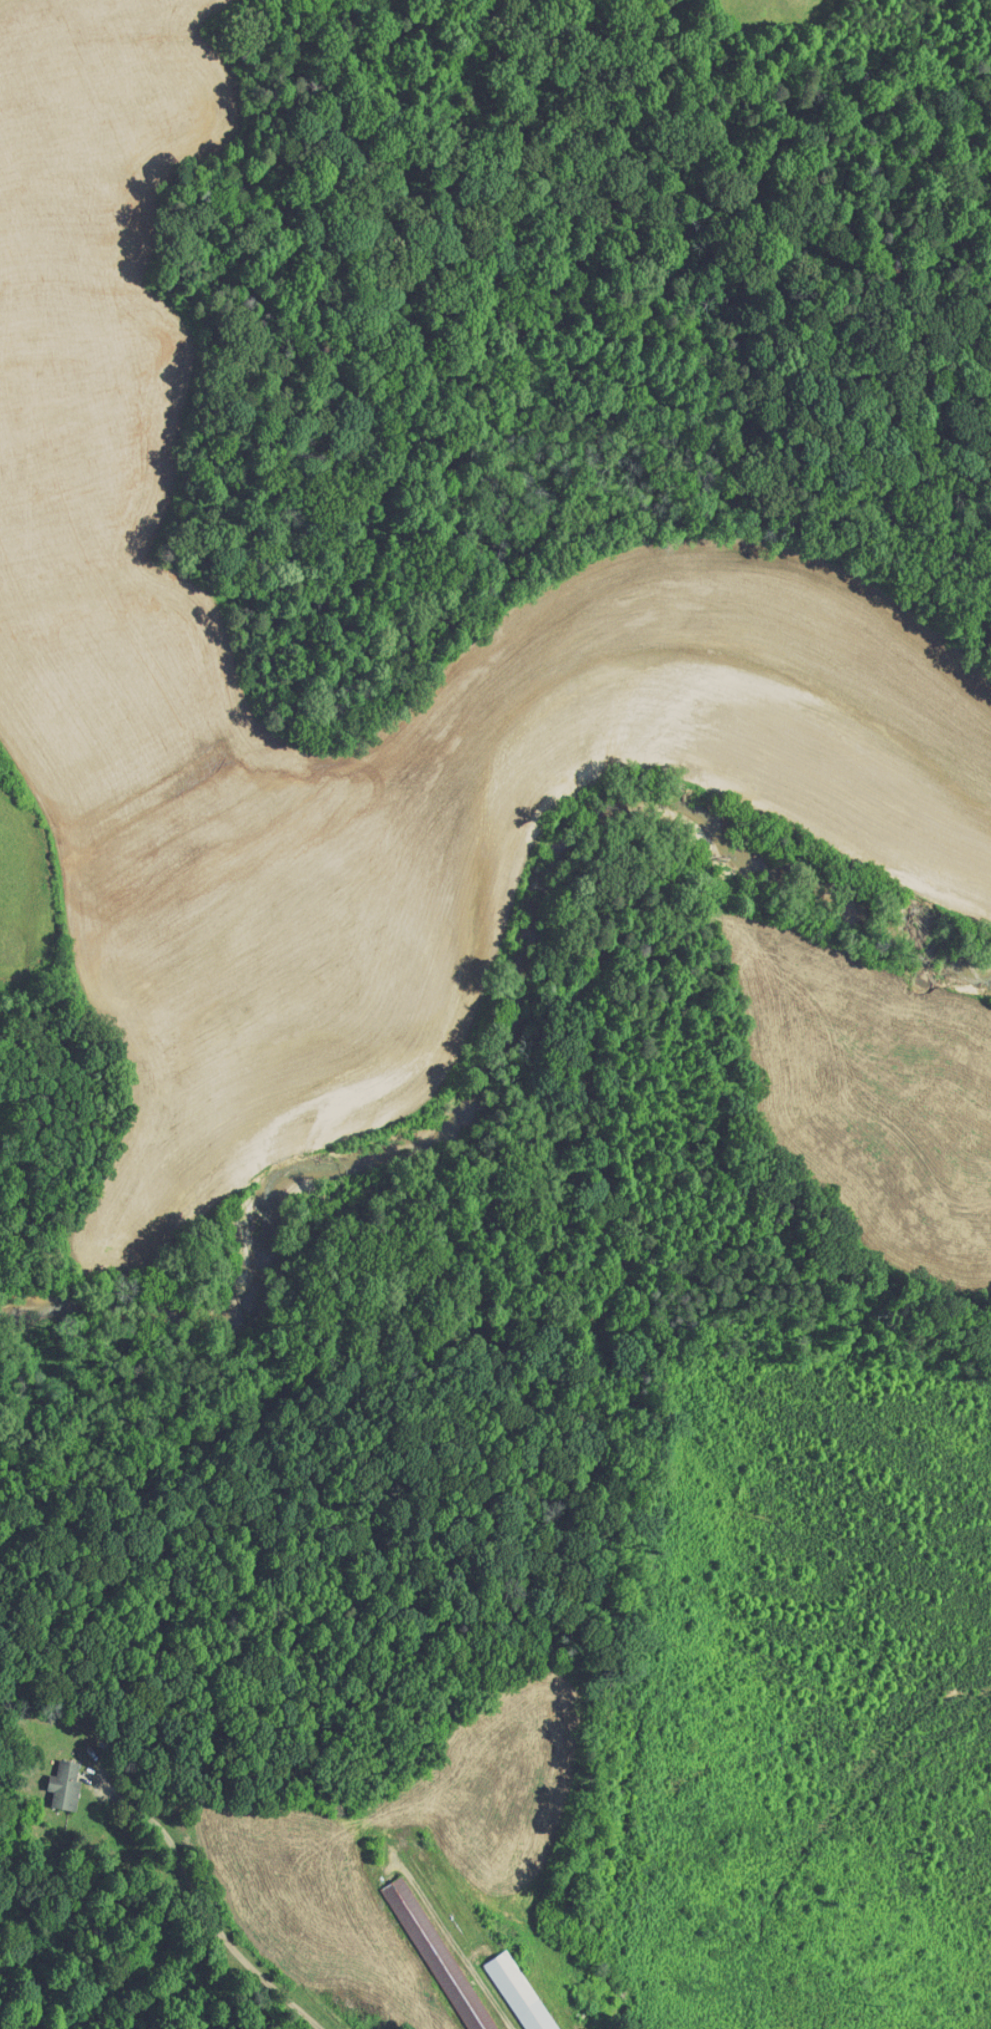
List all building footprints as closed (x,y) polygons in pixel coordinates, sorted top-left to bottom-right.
[(80,1762),(60,1758),(56,1774),(50,1773),(47,1790),(53,1791),(51,1805),(74,1810),(80,1780),(76,1779),(80,1762)] [(405,1873),(383,1886),(449,1998),(451,1997),(459,2012),(461,2011),(472,2028),(498,2028),(405,1873)] [(509,1947),(485,1962),(526,2028),(558,2028),(509,1947)]
